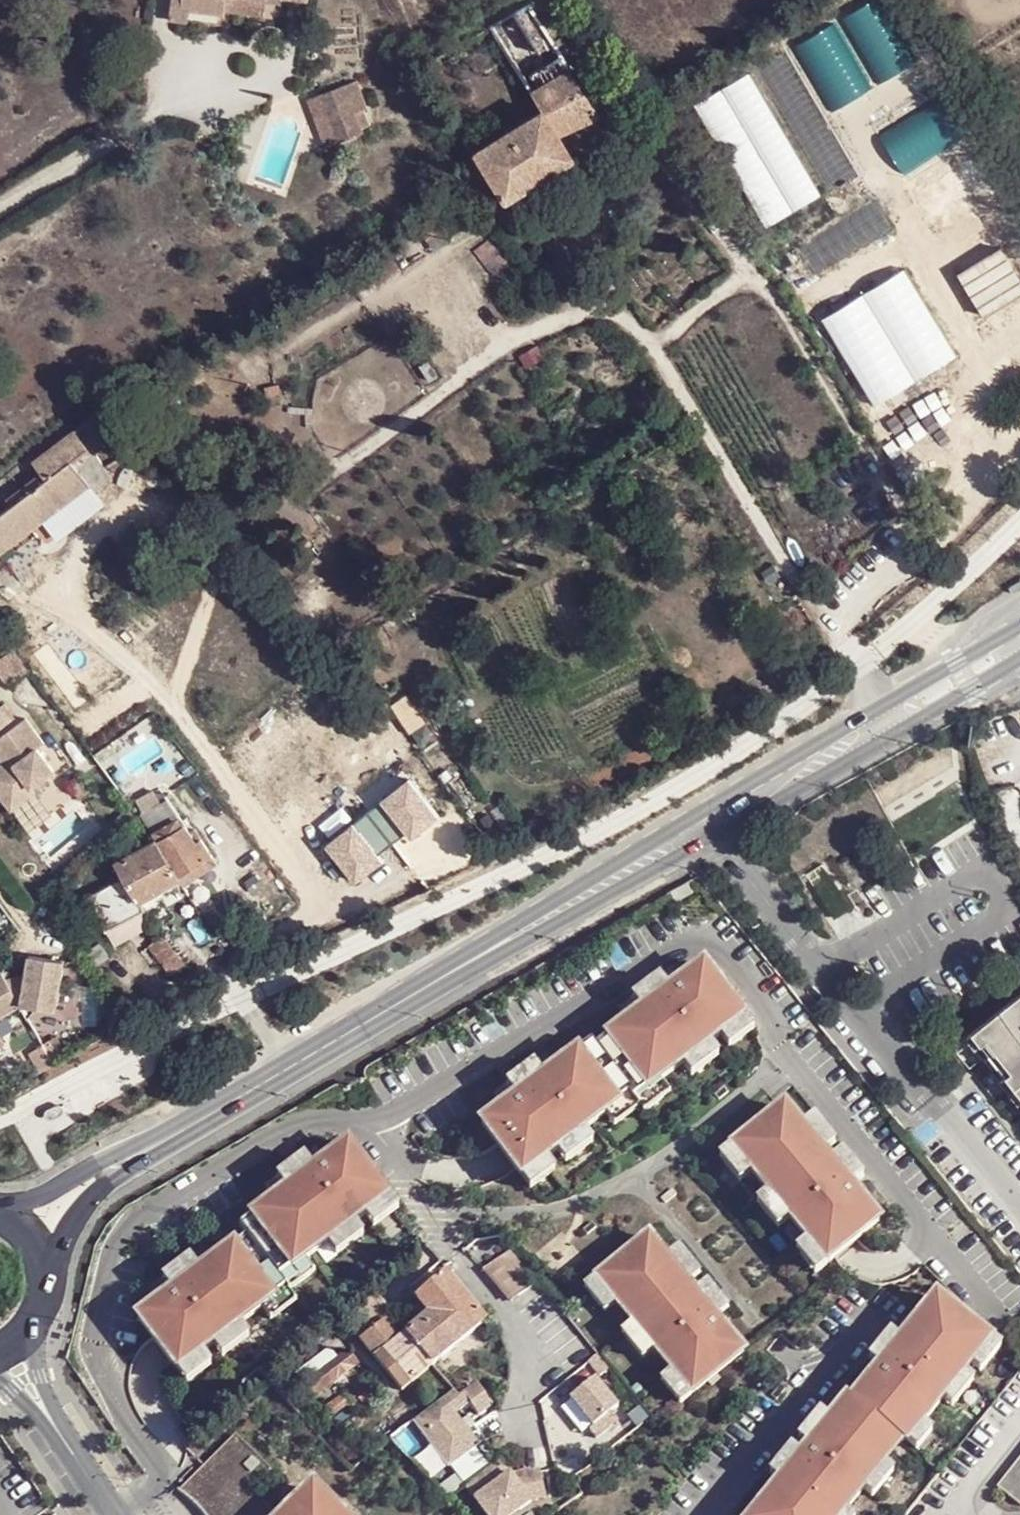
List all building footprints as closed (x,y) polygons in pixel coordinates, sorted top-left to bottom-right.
[(288,3),(289,0),(185,0),(184,12),(230,20),(233,3),(270,8),(271,2),(288,3)] [(533,2),(493,27),(544,112),(559,138),(598,114),(533,2)] [(822,31),(920,201),(953,182),(854,12),(822,31)] [(789,50),(860,171),(882,158),(811,37),(789,50)] [(756,65),(828,186),(850,173),(779,51),(756,65)] [(696,101),(766,218),(815,189),(746,72),(696,101)] [(321,84),(327,108),(332,132),(355,126),(353,120),(364,117),(360,103),(367,101),(362,75),(321,84)] [(311,112),(327,108),(321,84),(306,88),(311,112)] [(559,138),(544,112),(479,152),(507,200),(572,160),(559,138)] [(472,174),(466,164),(458,169),(464,179),(472,174)] [(801,248),(815,273),(890,229),(876,204),(801,248)] [(1019,293),(1019,277),(1000,245),(960,269),(987,313),(1019,293)] [(821,315),(874,396),(954,348),(902,265),(821,315)] [(83,445),(88,452),(128,428),(114,406),(89,419),(45,442),(26,458),(32,467),(36,474),(41,470),(83,445)] [(85,495),(107,480),(102,473),(88,452),(83,445),(41,470),(36,474),(23,485),(0,505),(0,549),(78,486),(85,495)] [(149,483),(160,475),(153,466),(143,473),(149,483)] [(23,485),(36,474),(32,467),(18,478),(23,485)] [(0,718),(0,738),(17,725),(7,713),(0,718)] [(0,806),(0,811),(11,825),(39,803),(34,794),(54,779),(40,759),(47,753),(27,729),(0,751),(18,775),(0,788),(0,790),(7,801),(0,806)] [(18,775),(0,751),(0,771),(2,773),(0,774),(0,788),(18,775)] [(410,807),(378,766),(296,828),(328,870),(410,807)] [(185,826),(169,797),(142,811),(158,840),(185,826)] [(158,840),(155,841),(176,881),(207,864),(185,826),(158,840)] [(118,863),(140,850),(129,835),(108,847),(118,863)] [(176,881),(155,841),(140,850),(118,863),(125,876),(140,901),(176,881)] [(146,910),(140,901),(125,876),(87,897),(106,931),(146,910)] [(688,880),(671,890),(677,901),(694,892),(688,880)] [(170,975),(186,963),(163,934),(147,945),(170,975)] [(21,1003),(25,1011),(46,998),(18,955),(0,966),(0,1015),(21,1003)] [(609,1045),(597,1054),(631,1100),(635,1105),(647,1097),(648,1098),(684,1071),(710,1052),(722,1043),(721,1042),(745,1024),(708,973),(683,991),(682,989),(657,1007),(632,1026),(608,1043),(609,1045)] [(649,995),(657,1007),(682,989),(674,977),(649,995)] [(624,1014),(632,1026),(657,1007),(649,995),(624,1014)] [(721,1042),(731,1055),(754,1037),(745,1024),(721,1042)] [(980,1064),(1019,1111),(1019,1030),(980,1064)] [(597,1054),(593,1048),(581,1058),(579,1056),(555,1074),(530,1092),(505,1110),(507,1112),(483,1130),(501,1156),(520,1181),(544,1163),(545,1165),(558,1156),(583,1137),(606,1120),(619,1110),(618,1109),(631,1100),(597,1054)] [(710,1052),(684,1071),(693,1083),(719,1064),(710,1052)] [(521,1081),(530,1092),(555,1074),(547,1062),(521,1081)] [(497,1099),(505,1110),(530,1092),(521,1081),(497,1099)] [(647,1097),(635,1105),(640,1113),(644,1119),(670,1100),(662,1088),(648,1098),(647,1097)] [(635,1105),(631,1100),(618,1109),(619,1110),(606,1120),(615,1132),(640,1113),(635,1105)] [(775,1113),(726,1153),(736,1165),(734,1167),(744,1179),(762,1200),(783,1225),(801,1247),(802,1246),(822,1269),(847,1248),(871,1228),(852,1205),(853,1204),(844,1193),(834,1181),(824,1169),(816,1159),(795,1134),(787,1124),(785,1125),(775,1113)] [(807,1124),(795,1134),(816,1159),(827,1149),(807,1124)] [(583,1137),(558,1156),(566,1168),(592,1148),(583,1137)] [(257,1219),(246,1227),(283,1278),(295,1270),(296,1271),(332,1244),(370,1216),(369,1215),(394,1197),(355,1146),(331,1163),(330,1162),(306,1180),(256,1217),(257,1219)] [(297,1168),(306,1180),(330,1162),(322,1150),(297,1168)] [(733,1188),(744,1179),(734,1167),(736,1165),(726,1153),(713,1164),(733,1188)] [(835,1159),(824,1169),(834,1181),(846,1172),(835,1159)] [(545,1165),(544,1163),(520,1181),(530,1194),(554,1176),(545,1165)] [(272,1187),(280,1199),(306,1180),(297,1168),(272,1187)] [(846,1172),(834,1181),(844,1193),(855,1183),(846,1172)] [(370,1216),(379,1228),(403,1210),(394,1197),(369,1215),(370,1216)] [(772,1234),(783,1225),(762,1200),(751,1209),(772,1234)] [(367,1237),(358,1225),(332,1244),(341,1256),(367,1237)] [(283,1278),(253,1237),(240,1246),(239,1244),(215,1262),(190,1281),(165,1299),(166,1301),(142,1319),(162,1346),(180,1370),(204,1352),(206,1353),(218,1345),(243,1325),(266,1308),(279,1298),(278,1297),(290,1288),(283,1278)] [(641,1244),(592,1285),(602,1297),(601,1298),(611,1310),(628,1331),(667,1378),(669,1377),(688,1399),(737,1359),(718,1337),(719,1335),(710,1324),(700,1312),(661,1265),(653,1255),(651,1256),(641,1244)] [(809,1279),(822,1269),(802,1246),(801,1247),(790,1256),(809,1279)] [(181,1269),(190,1281),(215,1262),(207,1251),(181,1269)] [(483,1273),(507,1300),(528,1282),(507,1254),(483,1273)] [(673,1255),(661,1265),(682,1289),(693,1280),(673,1255)] [(295,1270),(283,1278),(294,1292),(319,1273),(310,1261),(296,1271),(295,1270)] [(157,1287),(165,1299),(190,1281),(181,1269),(157,1287)] [(406,1335),(431,1370),(485,1325),(446,1277),(418,1299),(431,1316),(406,1335)] [(528,1282),(507,1300),(515,1310),(537,1292),(528,1282)] [(599,1319),(611,1310),(601,1298),(602,1297),(592,1285),(580,1295),(599,1319)] [(301,1301),(290,1288),(278,1297),(279,1298),(266,1308),(275,1320),(301,1301)] [(701,1289),(690,1299),(700,1312),(712,1302),(701,1289)] [(868,1382),(850,1406),(895,1443),(898,1445),(901,1442),(915,1425),(917,1422),(920,1424),(939,1400),(958,1376),(967,1364),(964,1362),(983,1339),(934,1300),(912,1320),(894,1344),(884,1356),(874,1369),(866,1380),(868,1382)] [(712,1302),(700,1312),(710,1324),(722,1314),(712,1302)] [(403,1392),(431,1370),(406,1335),(400,1339),(385,1323),(363,1340),(403,1392)] [(252,1337),(243,1325),(218,1345),(226,1356),(252,1337)] [(638,1365),(649,1356),(628,1331),(617,1341),(638,1365)] [(894,1344),(885,1337),(875,1349),(884,1356),(894,1344)] [(995,1349),(983,1339),(964,1362),(967,1364),(976,1372),(995,1349)] [(884,1356),(875,1349),(865,1361),(874,1369),(884,1356)] [(316,1400),(358,1367),(346,1351),(304,1384),(316,1400)] [(214,1365),(204,1352),(180,1370),(190,1383),(214,1365)] [(600,1375),(608,1369),(596,1355),(589,1361),(600,1375)] [(573,1395),(594,1422),(620,1402),(598,1375),(573,1395)] [(968,1383),(958,1376),(939,1400),(948,1408),(968,1383)] [(675,1410),(688,1399),(669,1377),(667,1378),(656,1388),(675,1410)] [(475,1381),(463,1389),(477,1410),(490,1402),(475,1381)] [(452,1388),(414,1418),(425,1432),(453,1410),(463,1403),(452,1388)] [(841,1514),(859,1491),(879,1467),(877,1465),(895,1443),(850,1406),(846,1402),(827,1425),(824,1422),(813,1436),(794,1459),(775,1482),(766,1494),(769,1496),(754,1514),(840,1514),(841,1514)] [(477,1441),(453,1410),(425,1432),(432,1440),(449,1462),(477,1441)] [(815,1415),(805,1429),(813,1436),(824,1422),(815,1415)] [(927,1434),(915,1425),(901,1442),(913,1452),(927,1434)] [(805,1429),(785,1452),(794,1459),(813,1436),(805,1429)] [(253,1489),(273,1469),(238,1433),(181,1488),(197,1503),(208,1514),(279,1514),(253,1489)] [(502,1434),(493,1434),(494,1448),(503,1447),(502,1434)] [(431,1478),(449,1462),(432,1440),(413,1456),(431,1478)] [(767,1475),(775,1482),(794,1459),(785,1452),(767,1475)] [(889,1475),(879,1467),(859,1491),(869,1499),(889,1475)] [(1001,1490),(1019,1504),(1019,1503),(1019,1467),(1001,1490)] [(506,1470),(527,1499),(545,1497),(541,1468),(506,1470)] [(473,1493),(489,1514),(505,1514),(527,1499),(506,1470),(473,1493)] [(454,1473),(437,1485),(445,1496),(462,1484),(454,1473)] [(335,1506),(332,1509),(312,1488),(284,1514),(344,1514),(335,1506)]
